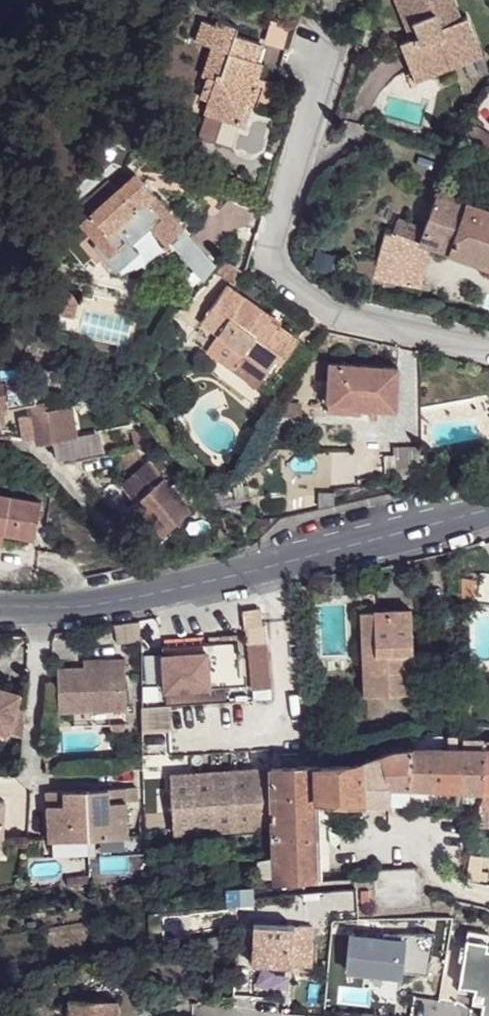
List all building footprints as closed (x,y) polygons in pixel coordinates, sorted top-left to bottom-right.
[(477,48),(464,18),(461,19),(453,0),(393,0),(408,33),(413,31),(416,39),(411,40),(400,45),(413,74),(440,64),(443,73),(460,66),(456,57),(477,48)] [(273,82),(256,77),(260,62),(257,61),(252,60),(257,41),(233,34),(235,26),(215,20),(213,25),(200,21),(194,43),(210,48),(201,77),(205,78),(200,98),(208,101),(206,109),(242,121),(247,104),(252,106),(255,95),(268,100),(273,82)] [(264,44),(283,47),(287,24),(268,20),(264,44)] [(262,43),(257,41),(252,60),(257,61),(262,43)] [(481,57),(477,48),(456,57),(460,66),(481,57)] [(413,74),(417,84),(443,73),(440,64),(413,74)] [(460,112),(468,116),(473,109),(465,104),(460,112)] [(471,148),(488,154),(488,131),(483,128),(471,148)] [(162,252),(180,236),(129,182),(86,223),(74,234),(116,280),(135,261),(114,239),(132,222),(162,252)] [(434,198),(436,191),(424,187),(422,194),(434,198)] [(449,252),(467,202),(436,191),(434,198),(420,240),(419,242),(431,246),(449,252)] [(467,202),(449,252),(488,265),(488,209),(467,202)] [(420,289),(431,246),(419,242),(420,240),(386,229),(376,261),(372,276),(371,278),(405,285),(420,289)] [(187,236),(174,249),(201,276),(214,263),(187,236)] [(357,288),(361,273),(355,271),(350,287),(357,288)] [(286,361),(297,344),(276,330),(272,335),(266,330),(268,325),(271,322),(225,292),(200,330),(217,341),(205,358),(256,393),(280,358),(286,361)] [(73,328),(73,325),(79,299),(64,296),(58,325),(70,327),(73,328)] [(73,325),(73,328),(70,327),(68,335),(77,336),(79,327),(73,325)] [(276,330),(268,325),(266,330),(272,335),(276,330)] [(331,366),(329,405),(355,406),(355,409),(363,410),(397,411),(400,369),(331,366)] [(35,388),(5,385),(7,407),(8,410),(30,406),(35,405),(35,388)] [(354,416),(355,409),(355,406),(329,405),(328,415),(354,416)] [(70,408),(46,412),(51,441),(76,437),(70,408)] [(36,414),(32,415),(36,443),(37,444),(51,441),(46,412),(36,414)] [(76,437),(51,441),(57,461),(102,450),(98,435),(76,437)] [(395,475),(423,473),(422,447),(394,448),(395,475)] [(165,454),(152,465),(165,480),(179,468),(165,454)] [(151,464),(122,488),(163,537),(192,512),(165,480),(152,465),(151,464)] [(253,484),(238,486),(240,500),(255,498),(253,484)] [(0,496),(0,531),(33,537),(41,504),(0,496)] [(411,658),(410,614),(373,616),(374,658),(367,659),(369,698),(407,697),(406,657),(411,658)] [(374,658),(373,616),(358,616),(362,698),(369,698),(367,659),(374,658)] [(115,645),(137,645),(137,625),(115,627),(115,645)] [(271,689),(267,627),(252,629),(253,643),(247,646),(252,691),(271,689)] [(243,688),(241,662),(235,663),(233,645),(202,647),(203,657),(158,659),(161,706),(222,702),(221,690),(243,688)] [(203,657),(202,647),(157,650),(158,659),(203,657)] [(56,670),(57,714),(124,712),(122,660),(107,661),(107,669),(82,669),(56,670)] [(107,661),(82,662),(82,669),(107,669),(107,661)] [(21,739),(23,710),(13,707),(16,695),(0,691),(0,733),(21,739)] [(162,708),(139,710),(140,739),(164,738),(162,708)] [(105,726),(106,737),(125,736),(124,725),(105,726)] [(392,751),(359,763),(362,804),(388,806),(388,789),(405,790),(411,751),(392,751)] [(479,793),(484,752),(456,751),(445,751),(411,751),(405,790),(411,790),(479,793)] [(479,793),(488,793),(488,752),(484,752),(479,793)] [(45,756),(44,767),(54,767),(55,756),(45,756)] [(63,767),(64,756),(55,756),(54,767),(63,767)] [(320,857),(318,801),(362,804),(359,763),(351,765),(309,767),(269,770),(271,829),(272,858),(320,857)] [(269,770),(169,775),(169,779),(170,816),(171,832),(171,834),(201,833),(271,829),(269,770)] [(84,784),(88,837),(127,833),(123,781),(84,784)] [(45,787),(48,839),(88,837),(84,784),(45,787)] [(388,789),(388,806),(411,807),(411,790),(405,790),(388,789)] [(166,817),(157,818),(157,832),(166,832),(166,817)] [(484,821),(476,819),(473,831),(481,832),(484,821)] [(273,881),(274,887),(321,884),(320,857),(272,858),(273,881)] [(260,881),(273,881),(272,858),(259,862),(260,881)] [(72,868),(72,878),(90,876),(89,867),(72,868)] [(373,909),(421,906),(420,894),(420,877),(414,871),(373,872),(372,873),(373,909)] [(251,889),(226,892),(228,912),(254,909),(251,889)] [(312,927),(254,927),(254,971),(311,971),(312,927)] [(469,932),(459,991),(473,993),(470,1007),(485,1009),(484,1015),(488,1015),(488,952),(486,952),(488,935),(469,932)] [(383,939),(348,936),(343,978),(403,984),(404,973),(426,976),(432,933),(384,934),(383,939)] [(116,1001),(71,1000),(70,1015),(115,1015),(116,1001)]
